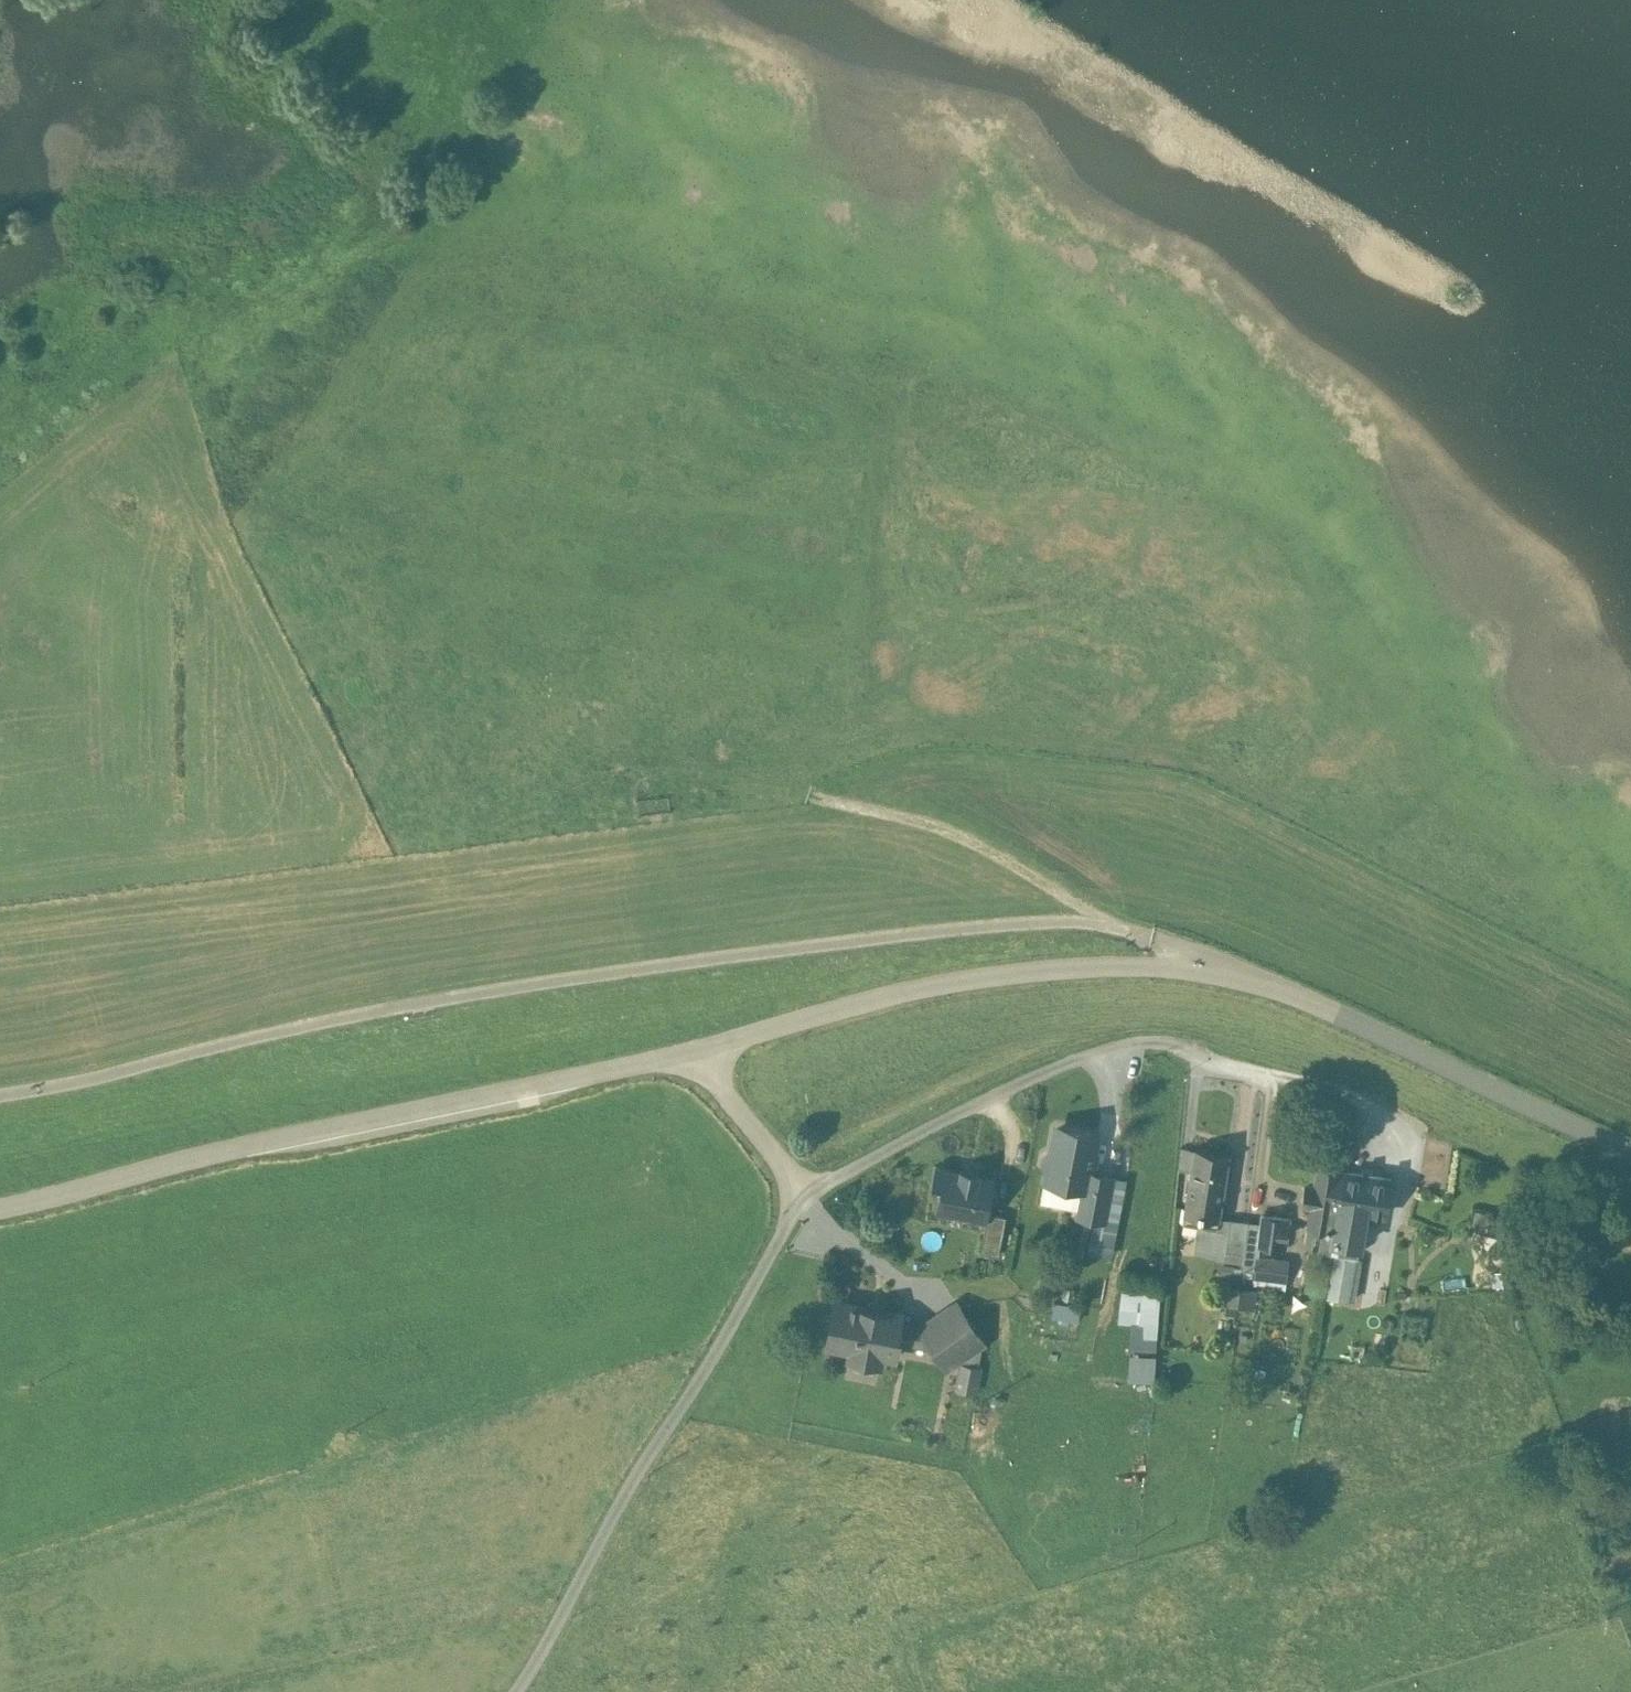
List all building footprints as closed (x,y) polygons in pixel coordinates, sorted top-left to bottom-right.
[(1097,1133),(1069,1127),(1068,1132),(1054,1129),(1050,1149),(1044,1154),(1042,1163),(1046,1170),(1044,1179),(1083,1187),(1087,1188),(1090,1172),(1097,1133)] [(1229,1153),(1194,1148),(1183,1222),(1218,1227),(1229,1153)] [(988,1219),(996,1177),(980,1174),(981,1169),(960,1165),(959,1169),(935,1165),(932,1182),(941,1183),(936,1209),(949,1212),(988,1219)] [(1336,1169),(1319,1166),(1307,1240),(1319,1242),(1318,1247),(1331,1249),(1344,1172),(1336,1170),(1336,1169)] [(1112,1176),(1090,1172),(1087,1188),(1083,1187),(1077,1214),(1103,1219),(1112,1176)] [(1390,1180),(1344,1172),(1331,1249),(1357,1253),(1364,1210),(1384,1213),(1390,1180)] [(1289,1218),(1262,1215),(1261,1223),(1258,1244),(1259,1244),(1285,1248),(1287,1237),(1283,1236),(1284,1229),(1288,1229),(1289,1218)] [(1229,1218),(1224,1258),(1239,1260),(1240,1254),(1243,1254),(1248,1221),(1229,1218)] [(1261,1223),(1248,1221),(1243,1254),(1242,1269),(1254,1271),(1256,1256),(1257,1256),(1259,1244),(1258,1244),(1261,1223)] [(1355,1299),(1363,1257),(1336,1252),(1328,1293),(1355,1299)] [(1257,1256),(1256,1256),(1254,1271),(1254,1276),(1271,1278),(1273,1258),(1257,1256)] [(1120,1320),(1131,1320),(1130,1349),(1158,1350),(1161,1280),(1122,1278),(1120,1320)] [(1257,1305),(1256,1285),(1230,1286),(1231,1306),(1257,1305)] [(883,1313),(865,1309),(865,1306),(835,1301),(827,1344),(851,1349),(849,1358),(879,1363),(881,1355),(895,1357),(898,1339),(931,1345),(920,1327),(898,1323),(900,1313),(883,1310),(883,1313)] [(956,1303),(920,1327),(931,1345),(946,1367),(961,1357),(982,1343),(983,1343),(956,1303)] [(982,1343),(961,1357),(962,1363),(978,1366),(982,1343)] [(1156,1379),(1156,1351),(1130,1351),(1129,1379),(1156,1379)] [(978,1366),(962,1363),(957,1389),(974,1392),(979,1366),(978,1366)] [(961,1394),(950,1392),(947,1406),(958,1408),(961,1394)]
